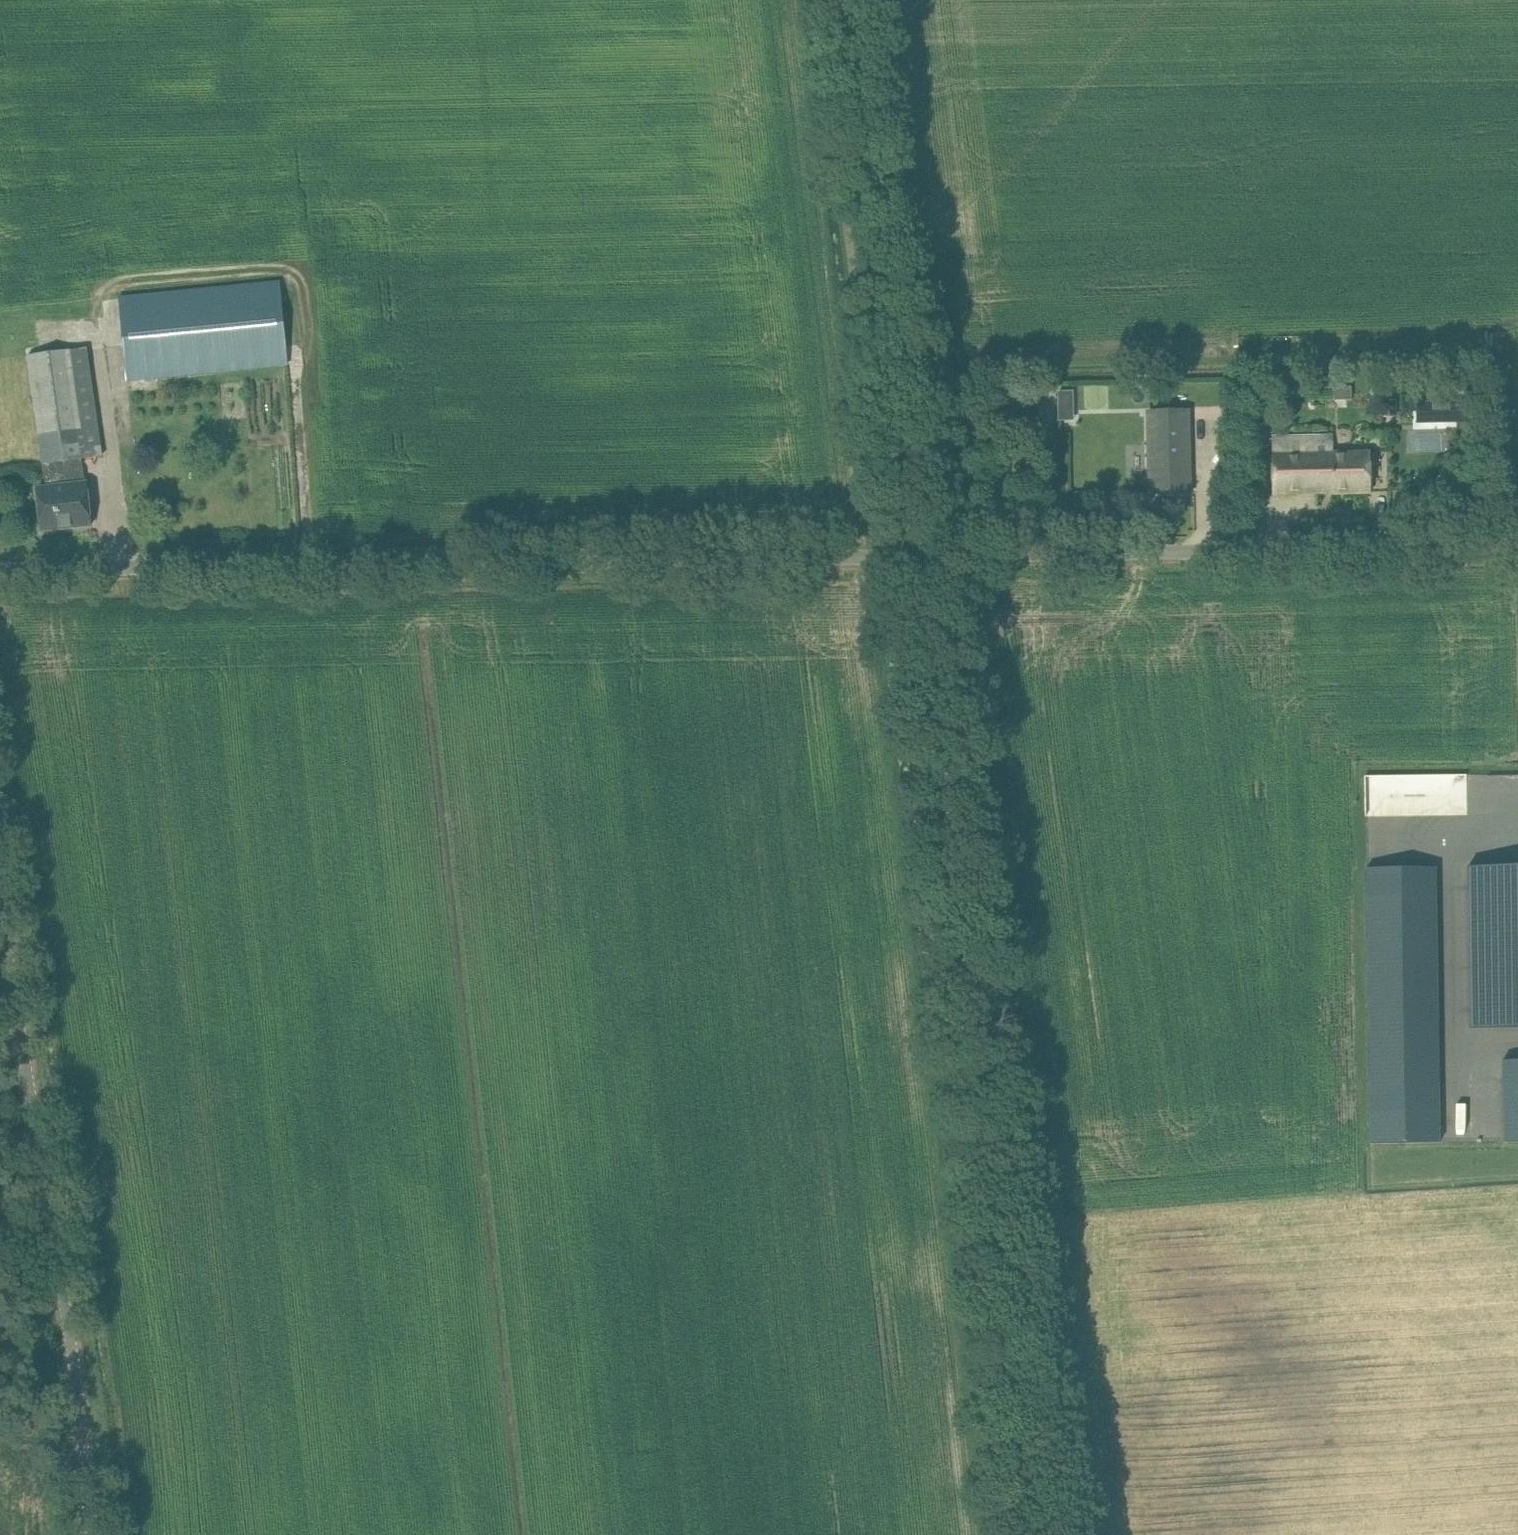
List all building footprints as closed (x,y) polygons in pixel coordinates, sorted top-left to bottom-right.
[(278,281),(120,296),(128,379),(286,364),(278,281)] [(42,463),(43,466),(83,460),(83,458),(86,457),(71,349),(28,355),(43,463),(42,463)] [(1057,420),(1080,419),(1080,386),(1057,386),(1057,420)] [(1463,402),(1429,402),(1430,423),(1464,422),(1463,402)] [(1387,403),(1387,418),(1401,418),(1400,403),(1387,403)] [(1190,492),(1189,411),(1148,412),(1150,493),(1190,492)] [(1332,435),(1272,436),(1273,494),(1371,492),(1370,451),(1332,452),(1332,435)] [(85,483),(83,460),(43,466),(46,487),(37,488),(41,530),(73,527),(72,522),(91,520),(87,483),(85,483)] [(1436,867),(1366,868),(1367,905),(1370,1143),(1440,1142),(1436,867)] [(1466,879),(1469,1040),(1517,1040),(1517,878),(1466,879)] [(1503,1060),(1504,1141),(1517,1141),(1517,1059),(1503,1060)]
